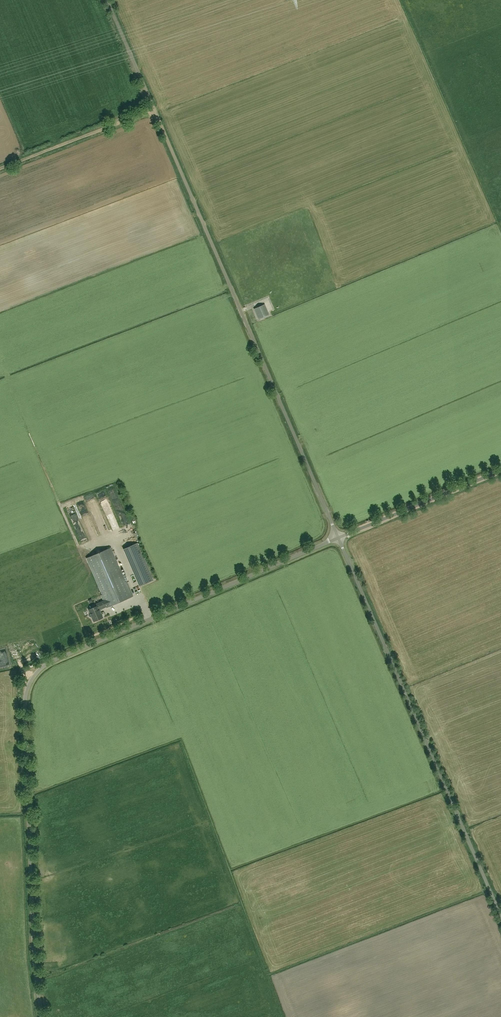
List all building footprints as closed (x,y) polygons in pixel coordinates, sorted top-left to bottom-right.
[(256,308),(260,317),(267,314),(263,305),(256,308)] [(102,509),(109,507),(107,501),(100,503),(102,509)] [(65,506),(69,517),(75,514),(70,504),(65,506)] [(137,543),(124,549),(140,586),(153,580),(137,543)] [(101,602),(103,608),(106,607),(107,608),(133,596),(126,581),(125,581),(111,548),(87,558),(102,594),(101,595),(104,601),(101,602)] [(103,608),(101,602),(96,604),(97,606),(89,610),(90,613),(89,616),(92,617),(94,622),(103,618),(101,612),(100,613),(99,610),(103,608)]
